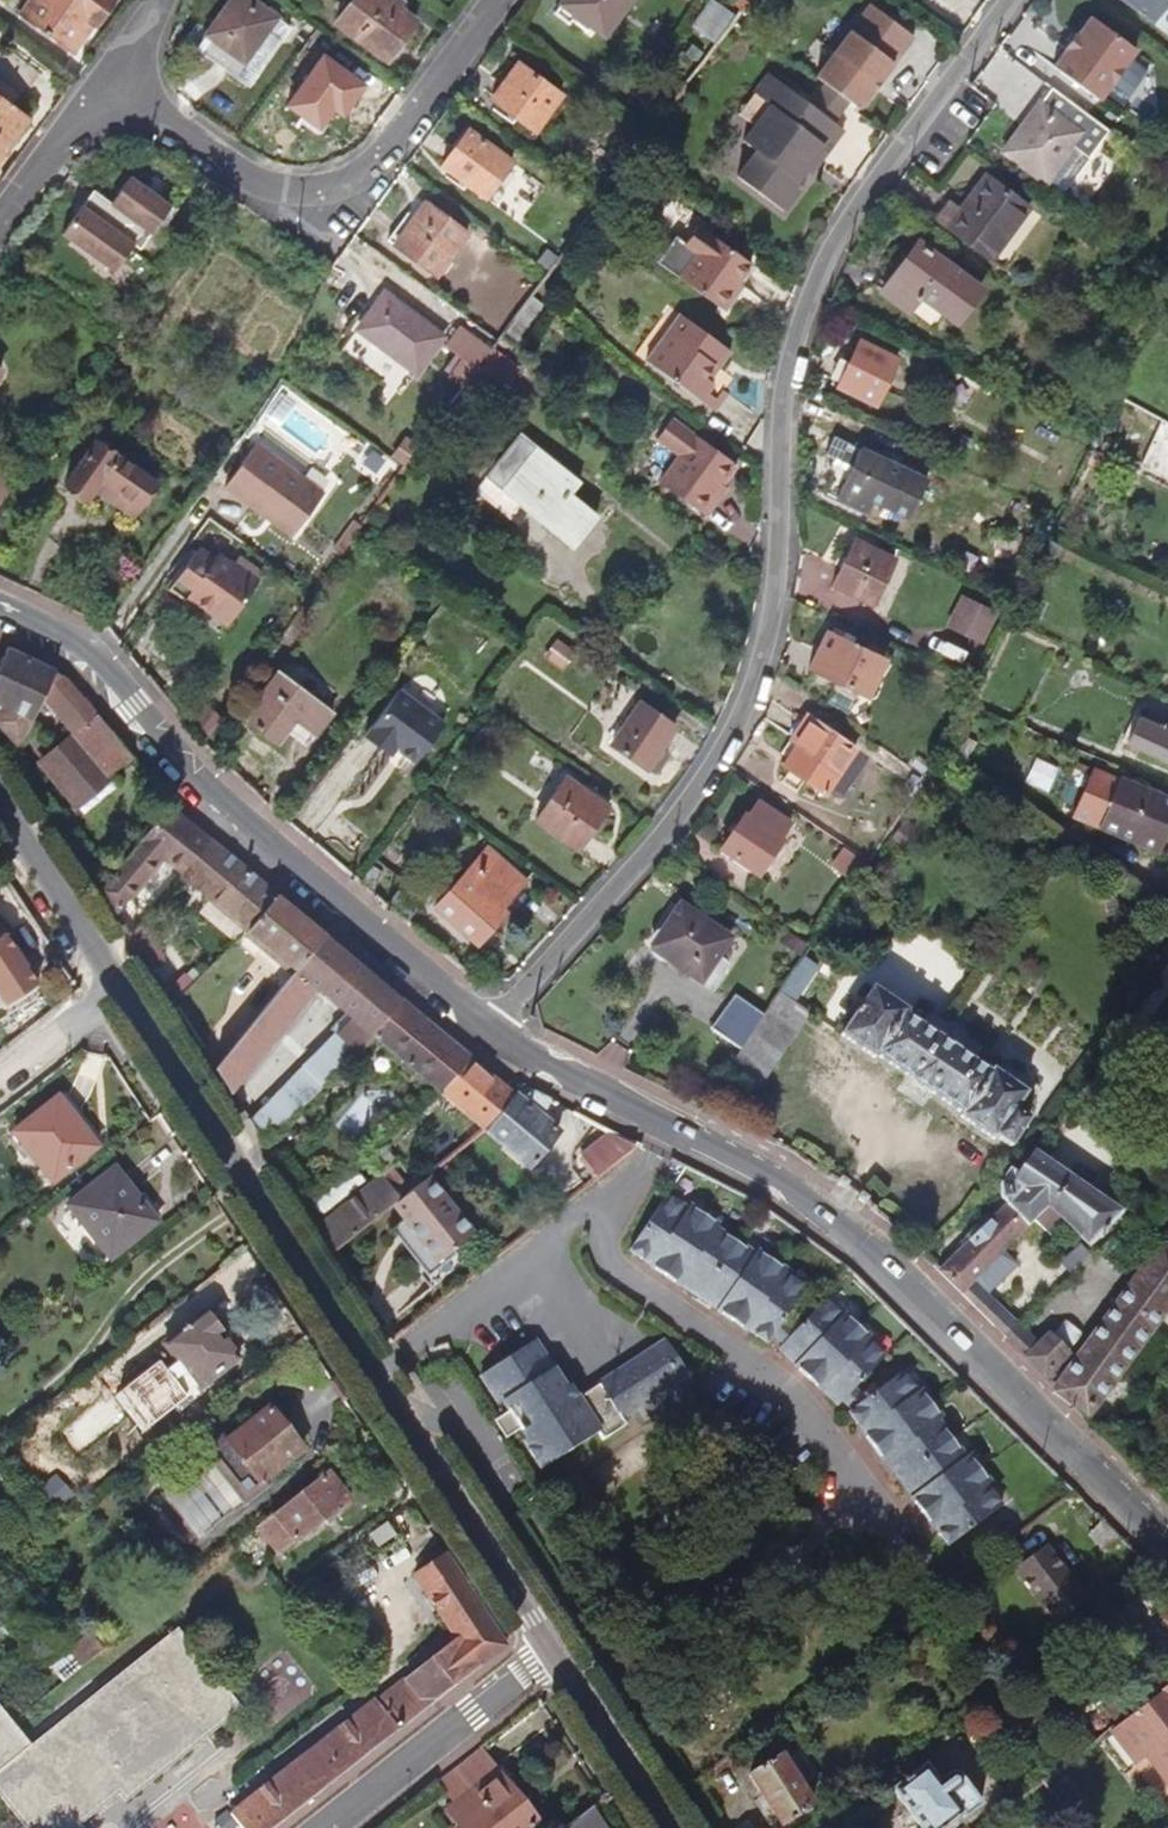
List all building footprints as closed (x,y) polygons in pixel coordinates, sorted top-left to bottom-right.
[(73,56),(114,0),(29,0),(18,15),(73,56)] [(388,0),(353,0),(336,24),(387,61),(416,21),(398,8),(390,2),(388,0)] [(561,4),(576,15),(604,36),(630,0),(564,0),(561,4)] [(749,0),(732,0),(730,2),(741,11),(749,0)] [(1153,23),(1167,4),(1167,0),(1122,0),(1153,23)] [(280,29),(239,1),(208,48),(249,75),(280,29)] [(576,15),(561,4),(554,13),(569,25),(576,15)] [(871,4),(816,77),(859,109),(914,37),(871,4)] [(1057,64),(1103,97),(1139,46),(1093,14),(1080,32),(1078,31),(1068,44),(1070,45),(1057,64)] [(516,119),(533,132),(561,96),(518,63),(491,100),(510,114),(505,120),(512,124),(516,119)] [(770,106),(743,141),(756,151),(737,177),(783,211),(798,191),(797,181),(805,170),(817,154),(822,158),(843,130),(833,122),(810,105),(781,83),(769,98),(770,106)] [(8,107),(17,96),(0,84),(0,101),(8,107)] [(846,104),(823,87),(810,105),(833,122),(846,104)] [(1104,128),(1053,89),(1004,153),(1055,192),(1104,128)] [(27,121),(8,107),(0,101),(0,156),(27,121)] [(467,185),(485,199),(512,162),(469,129),(442,166),(460,180),(467,185)] [(817,154),(805,170),(811,174),(822,158),(817,154)] [(990,260),(1029,208),(986,176),(961,211),(949,202),(935,219),(990,260)] [(62,235),(114,272),(134,245),(140,250),(172,206),(130,177),(111,204),(93,191),(62,235)] [(467,185),(460,180),(457,186),(463,190),(467,185)] [(415,218),(394,245),(436,276),(467,234),(426,203),(415,218)] [(415,218),(409,213),(388,241),(394,245),(415,218)] [(657,261),(725,311),(736,295),(731,291),(737,283),(751,265),(698,226),(684,245),(674,238),(657,261)] [(881,292),(917,242),(909,237),(872,286),(881,292)] [(982,290),(917,242),(881,292),(933,330),(944,314),(957,323),(982,290)] [(538,262),(544,267),(550,259),(544,254),(538,262)] [(731,291),(736,295),(743,287),(737,283),(731,291)] [(391,294),(365,332),(422,375),(450,336),(391,294)] [(539,312),(528,304),(520,314),(531,323),(539,312)] [(531,323),(520,314),(508,331),(518,339),(531,323)] [(675,336),(687,319),(680,314),(668,330),(675,336)] [(675,336),(668,330),(645,361),(710,408),(723,392),(733,378),(719,367),(730,351),(687,319),(675,336)] [(467,386),(493,352),(471,336),(461,350),(471,358),(456,377),(467,386)] [(837,387),(876,406),(898,359),(860,341),(849,363),(842,360),(839,367),(846,370),(837,387)] [(520,370),(494,350),(493,352),(467,386),(466,387),(481,397),(493,406),(520,370)] [(827,393),(811,386),(806,396),(822,404),(827,393)] [(481,397),(466,387),(443,418),(456,430),(481,397)] [(710,408),(715,412),(728,395),(723,392),(710,408)] [(737,466),(672,418),(657,440),(662,444),(679,456),(659,484),(706,517),(718,500),(714,497),(723,485),(737,466)] [(931,478),(837,433),(820,468),(845,480),(836,499),(904,531),(931,478)] [(520,438),(475,492),(510,520),(522,505),(540,519),(539,521),(571,547),(595,518),(569,496),(579,484),(539,452),(538,453),(520,438)] [(1108,438),(1103,449),(1114,454),(1119,443),(1108,438)] [(257,444),(224,487),(266,517),(270,511),(296,532),(324,494),(257,444)] [(99,447),(67,490),(89,506),(97,494),(105,484),(143,511),(157,491),(126,469),(132,461),(114,448),(109,455),(99,447)] [(14,484),(0,474),(0,503),(14,484)] [(143,511),(105,484),(97,494),(135,522),(143,511)] [(727,488),(723,485),(714,497),(718,500),(727,488)] [(270,511),(266,517),(292,537),(296,532),(270,511)] [(333,551),(340,556),(359,530),(361,527),(354,521),(333,551)] [(895,560),(853,541),(832,586),(874,605),(895,560)] [(1060,545),(1050,541),(1044,555),(1054,559),(1060,545)] [(214,559),(199,549),(168,590),(185,602),(189,598),(228,625),(258,584),(217,554),(214,559)] [(979,641),(995,610),(965,597),(950,628),(979,641)] [(837,682),(866,697),(883,660),(867,652),(852,645),(855,638),(835,627),(831,635),(827,632),(809,669),(837,682)] [(573,654),(559,644),(548,659),(563,669),(573,654)] [(870,644),(867,652),(883,660),(887,652),(870,644)] [(133,757),(85,698),(68,675),(57,670),(8,647),(0,663),(0,730),(17,744),(33,721),(47,698),(77,736),(110,775),(133,757)] [(309,745),(333,713),(279,673),(261,696),(265,698),(247,722),(278,745),(290,730),(309,745)] [(390,744),(397,748),(416,763),(445,724),(399,690),(364,737),(383,752),(390,744)] [(641,702),(611,745),(647,769),(654,773),(668,753),(661,748),(675,727),(641,702)] [(207,708),(196,722),(208,732),(219,717),(207,708)] [(1149,712),(1145,721),(1167,732),(1167,721),(1149,712)] [(804,780),(827,795),(857,750),(841,740),(844,735),(827,723),(823,728),(806,716),(790,740),(797,745),(783,765),(789,770),(781,782),(796,792),(804,780)] [(1145,721),(1139,718),(1127,744),(1167,763),(1167,732),(1145,721)] [(962,735),(952,753),(966,762),(977,743),(962,735)] [(112,776),(110,775),(77,736),(41,763),(76,806),(112,776)] [(390,744),(383,752),(390,757),(397,748),(390,744)] [(908,769),(881,751),(877,756),(904,775),(908,769)] [(918,757),(912,765),(924,774),(930,765),(918,757)] [(1092,771),(1072,819),(1157,854),(1167,828),(1167,803),(1092,771)] [(921,781),(912,775),(907,781),(916,787),(921,781)] [(607,808),(563,777),(535,820),(578,849),(607,808)] [(116,914),(167,852),(186,868),(211,838),(180,814),(171,802),(100,890),(116,914)] [(757,878),(779,844),(809,864),(821,846),(788,824),(757,804),(746,820),(743,818),(720,854),(757,878)] [(227,913),(247,930),(262,912),(277,894),(211,838),(186,868),(180,875),(227,913)] [(487,848),(436,907),(477,945),(505,913),(501,909),(525,882),(487,848)] [(851,879),(862,864),(843,850),(833,866),(851,879)] [(383,874),(372,866),(362,881),(373,888),(383,874)] [(326,933),(277,894),(262,912),(247,930),(266,945),(296,969),(326,933)] [(718,959),(730,939),(680,906),(651,949),(710,989),(727,966),(718,959)] [(166,940),(149,912),(130,935),(143,956),(166,940)] [(6,1007),(41,984),(6,931),(0,935),(0,998),(6,1007)] [(214,1066),(231,1093),(266,1051),(295,1014),(317,988),(347,1013),(331,1029),(335,1033),(352,1052),(370,1033),(386,1016),(401,999),(326,933),(296,969),(248,1026),(214,1066)] [(781,942),(786,946),(792,937),(787,934),(781,942)] [(807,948),(792,937),(786,946),(800,956),(807,948)] [(997,1136),(1010,1147),(1041,1110),(1027,1099),(1030,1096),(991,1069),(989,1072),(971,1060),(983,1042),(931,1008),(919,1027),(905,1017),(908,1013),(870,989),(841,1035),(874,1058),(876,1056),(911,1077),(909,1079),(929,1092),(930,1090),(962,1115),(961,1117),(994,1139),(997,1136)] [(810,1013),(779,993),(763,1015),(742,1048),(741,1049),(725,1073),(754,1093),(810,1013)] [(711,1029),(742,1048),(763,1015),(735,996),(711,1029)] [(386,1016),(370,1033),(442,1092),(480,1063),(450,1039),(401,999),(386,1016)] [(268,1120),(277,1130),(352,1052),(335,1033),(249,1120),(264,1143),(265,1142),(258,1132),(268,1120)] [(480,1063),(442,1092),(485,1128),(500,1111),(516,1093),(488,1071),(480,1063)] [(523,1100),(516,1093),(500,1111),(485,1128),(487,1130),(529,1166),(559,1130),(543,1116),(551,1098),(531,1090),(523,1100)] [(58,1098),(14,1132),(52,1184),(99,1148),(86,1132),(58,1098)] [(258,1132),(265,1142),(277,1130),(268,1120),(258,1132)] [(581,1154),(598,1176),(640,1143),(612,1129),(581,1154)] [(1057,1172),(1030,1155),(1017,1177),(1008,1169),(997,1180),(993,1192),(995,1197),(1012,1181),(1063,1223),(1090,1246),(1118,1214),(1057,1172)] [(405,1193),(410,1190),(391,1166),(382,1173),(391,1184),(395,1180),(405,1193)] [(115,1169),(66,1206),(111,1260),(158,1223),(115,1169)] [(379,1175),(317,1224),(333,1248),(388,1207),(401,1197),(391,1184),(382,1173),(379,1175)] [(471,1235),(427,1176),(410,1190),(405,1193),(401,1197),(388,1207),(399,1221),(432,1265),(451,1250),(471,1235)] [(391,1184),(401,1197),(405,1193),(395,1180),(391,1184)] [(960,1229),(927,1260),(961,1294),(993,1326),(1004,1315),(985,1296),(1016,1266),(1004,1253),(1034,1221),(1051,1237),(1063,1223),(1012,1181),(995,1197),(975,1215),(972,1212),(957,1226),(960,1229)] [(666,1195),(630,1250),(651,1264),(650,1266),(679,1286),(685,1278),(690,1281),(686,1288),(712,1306),(717,1299),(722,1303),(717,1311),(747,1331),(748,1329),(769,1343),(775,1335),(784,1344),(779,1349),(791,1360),(796,1355),(801,1359),(794,1366),(821,1391),(827,1384),(832,1388),(827,1394),(839,1406),(844,1400),(853,1410),(849,1412),(864,1432),(863,1433),(884,1462),(892,1456),(896,1461),(889,1466),(908,1492),(915,1487),(919,1492),(911,1498),(932,1527),(933,1526),(949,1546),(1001,1507),(986,1486),(990,1482),(969,1454),(965,1458),(938,1421),(942,1417),(921,1390),(917,1393),(901,1371),(865,1398),(854,1390),(886,1358),(869,1341),(872,1338),(846,1312),(843,1315),(829,1305),(796,1334),(786,1320),(806,1289),(784,1275),(787,1270),(759,1250),(756,1255),(717,1230),(721,1225),(691,1206),(688,1210),(666,1195)] [(432,1265),(399,1221),(387,1231),(423,1277),(454,1254),(451,1250),(432,1265)] [(1081,1244),(1072,1253),(1082,1263),(1091,1255),(1081,1244)] [(1026,1359),(1056,1389),(1053,1393),(1075,1409),(1085,1420),(1120,1371),(1155,1324),(1167,1306),(1167,1254),(1158,1249),(1067,1374),(1058,1364),(1067,1356),(1049,1337),(1040,1345),(1026,1359)] [(1082,1263),(1072,1253),(1060,1263),(1070,1274),(1082,1263)] [(204,1312),(164,1344),(201,1390),(242,1359),(204,1312)] [(993,1326),(1006,1338),(1016,1327),(1004,1315),(993,1326)] [(1016,1327),(1006,1338),(1026,1359),(1040,1345),(1018,1325),(1016,1327)] [(534,1341),(480,1377),(499,1404),(501,1403),(508,1413),(500,1418),(511,1435),(519,1430),(526,1439),(523,1441),(542,1470),(598,1434),(603,1441),(627,1426),(621,1418),(600,1384),(578,1398),(568,1384),(564,1387),(534,1341)] [(667,1341),(607,1380),(628,1414),(630,1412),(676,1382),(688,1374),(667,1341)] [(600,1384),(621,1418),(628,1414),(607,1380),(600,1384)] [(676,1382),(630,1412),(639,1426),(685,1396),(676,1382)] [(170,1484),(160,1494),(183,1523),(184,1526),(186,1530),(189,1532),(192,1534),(198,1542),(269,1486),(265,1482),(303,1451),(269,1408),(231,1438),(227,1433),(206,1450),(210,1455),(177,1481),(170,1484)] [(494,1422),(505,1439),(511,1435),(500,1418),(494,1422)] [(360,1496),(337,1467),(267,1523),(290,1552),(360,1496)] [(48,1540),(38,1525),(37,1525),(24,1534),(36,1550),(48,1540)] [(1014,1569),(1056,1624),(1087,1600),(1045,1546),(1014,1569)] [(240,1827),(275,1827),(506,1646),(446,1553),(414,1578),(458,1635),(230,1815),(240,1827)] [(25,1827),(82,1827),(79,1825),(118,1794),(126,1803),(242,1709),(178,1629),(31,1747),(0,1709),(0,1796),(25,1827)] [(73,1659),(80,1670),(103,1651),(95,1640),(88,1640),(73,1652),(73,1659)] [(53,1669),(64,1683),(80,1670),(73,1659),(70,1656),(53,1669)] [(1110,1729),(1137,1765),(1148,1757),(1167,1783),(1167,1685),(1110,1729)] [(816,1703),(810,1695),(802,1701),(808,1709),(816,1703)] [(809,1722),(796,1705),(791,1710),(803,1726),(809,1722)] [(438,1781),(454,1801),(444,1810),(459,1827),(531,1827),(539,1822),(480,1749),(438,1781)] [(798,1750),(783,1760),(799,1784),(814,1774),(798,1750)] [(783,1760),(780,1756),(750,1775),(782,1826),(813,1805),(799,1784),(783,1760)] [(925,1827),(955,1827),(965,1820),(969,1825),(986,1811),(960,1779),(945,1790),(933,1775),(902,1799),(925,1827)] [(567,1827),(605,1827),(592,1808),(567,1827)] [(226,1812),(217,1818),(224,1827),(233,1821),(226,1812)]
